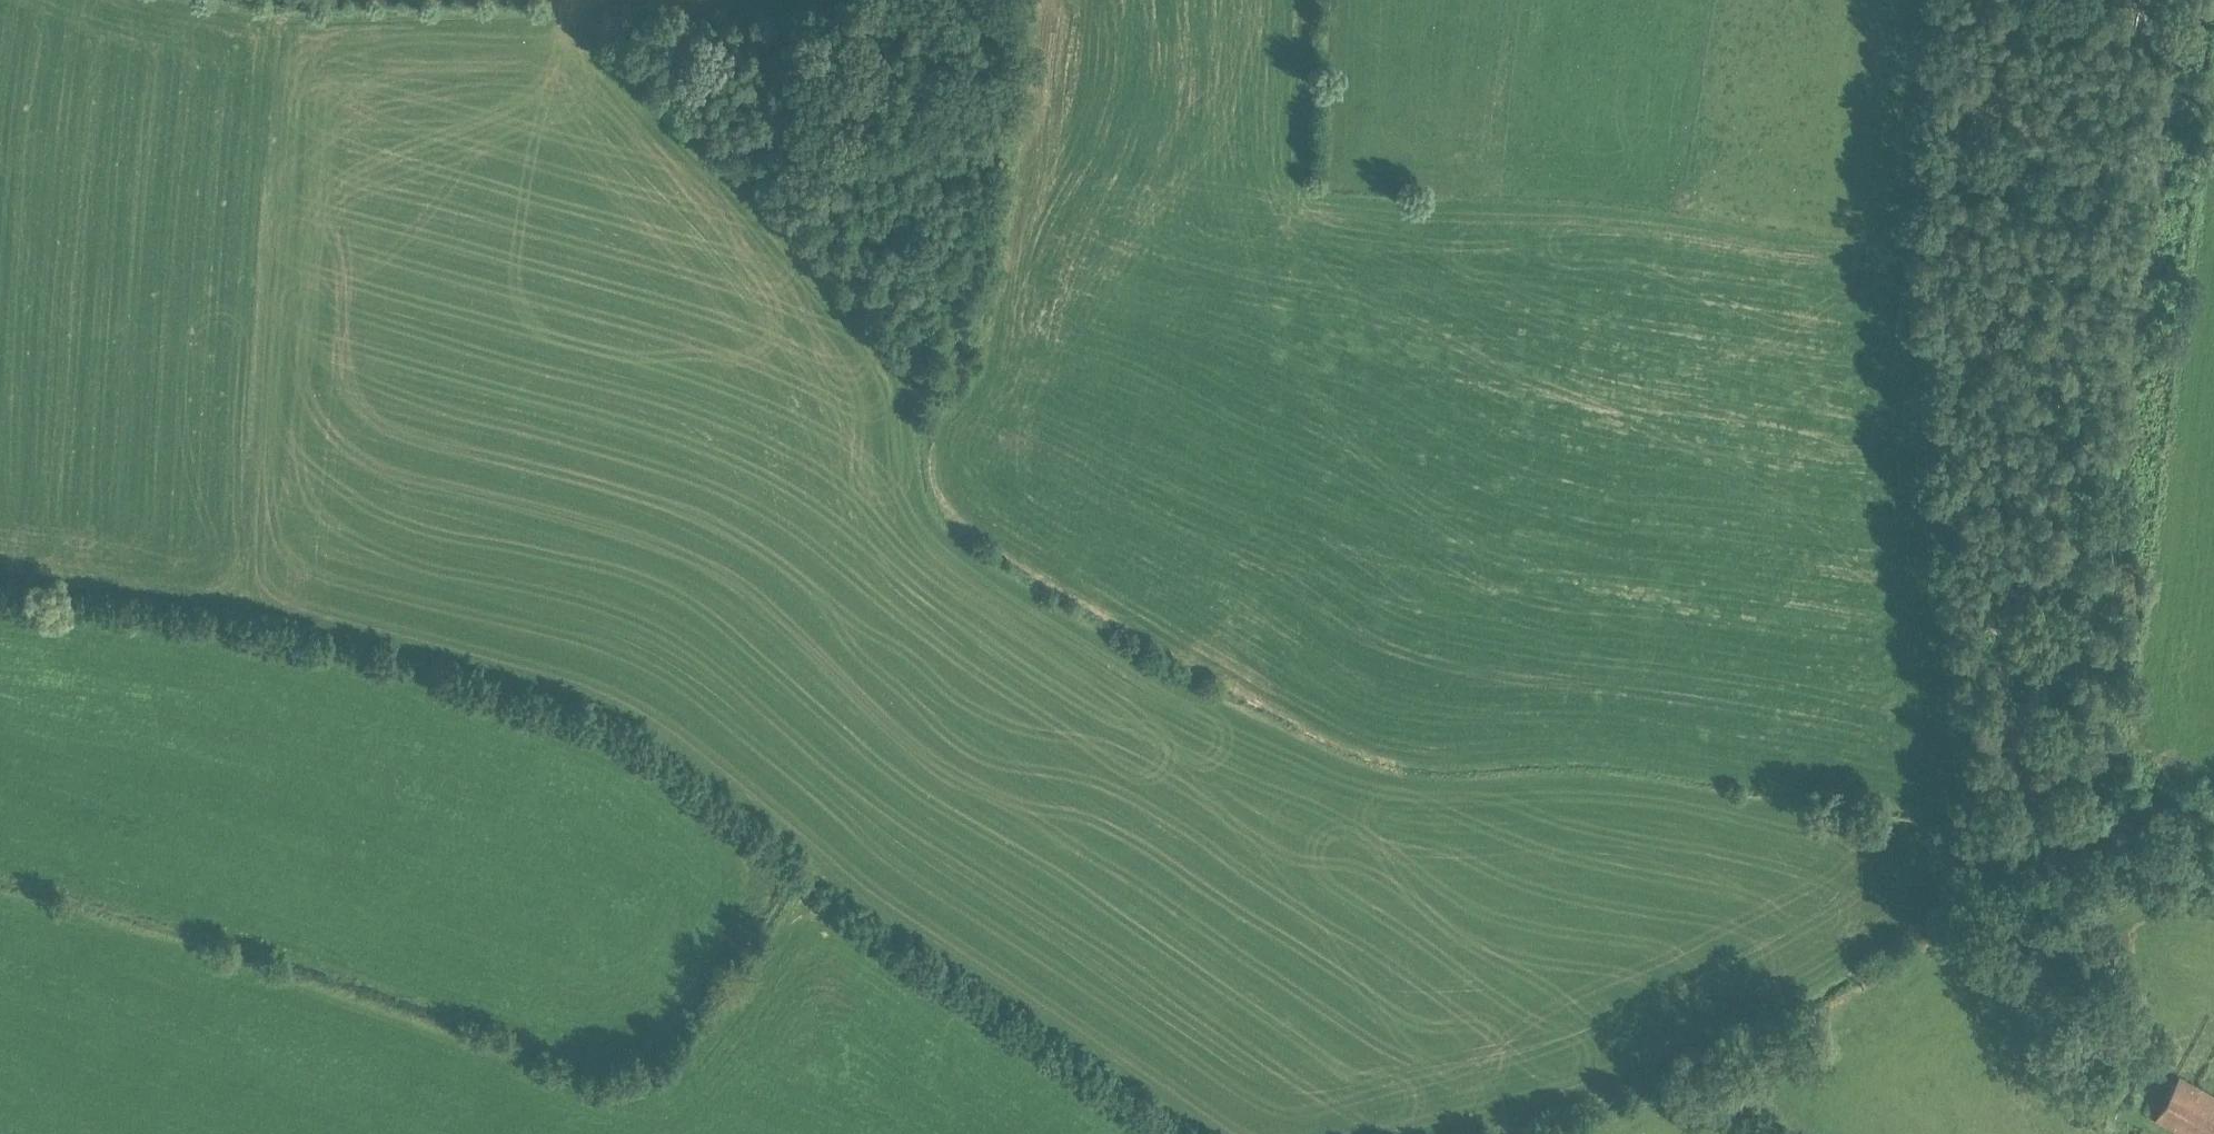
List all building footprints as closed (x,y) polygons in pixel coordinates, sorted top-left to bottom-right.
[(2156,1121),(2171,1129),(2180,1133),(2213,1133),(2213,1099),(2187,1084),(2179,1080),(2156,1121)]
